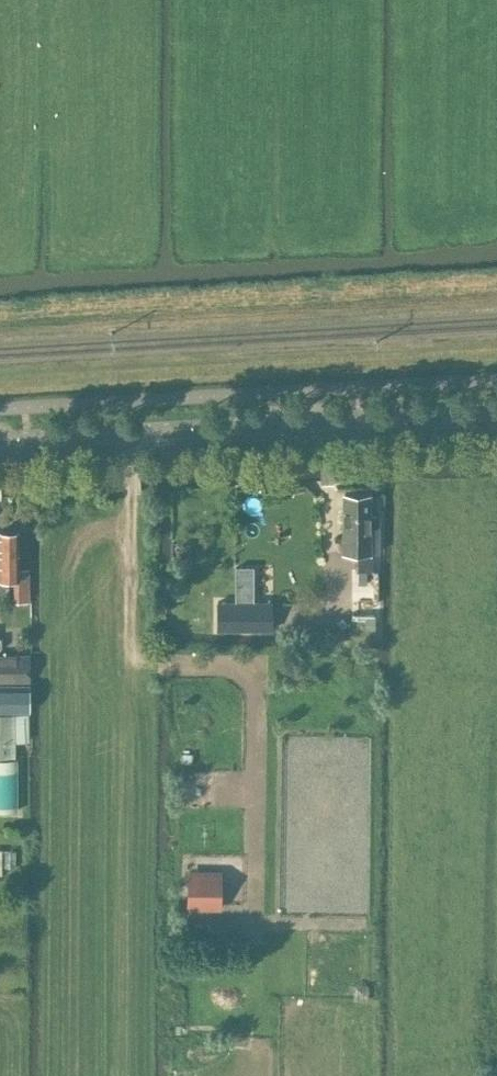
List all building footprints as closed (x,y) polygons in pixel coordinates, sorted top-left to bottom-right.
[(344,494),(343,551),(359,551),(359,570),(373,570),(373,551),(379,551),(379,515),(371,515),(371,494),(344,494)] [(0,531),(0,578),(19,578),(19,584),(29,584),(29,569),(19,569),(18,531),(0,531)] [(182,542),(181,562),(189,562),(190,551),(191,551),(191,542),(182,542)] [(235,600),(217,600),(216,629),(272,629),(272,600),(254,600),(235,600)] [(352,613),(352,628),(375,629),(375,613),(352,613)] [(0,655),(0,681),(29,681),(29,655),(0,655)] [(0,684),(0,712),(30,711),(30,683),(0,684)] [(14,809),(15,747),(15,741),(28,741),(28,713),(15,714),(15,713),(0,713),(0,809),(14,809)] [(189,876),(189,902),(219,903),(219,876),(189,876)]
